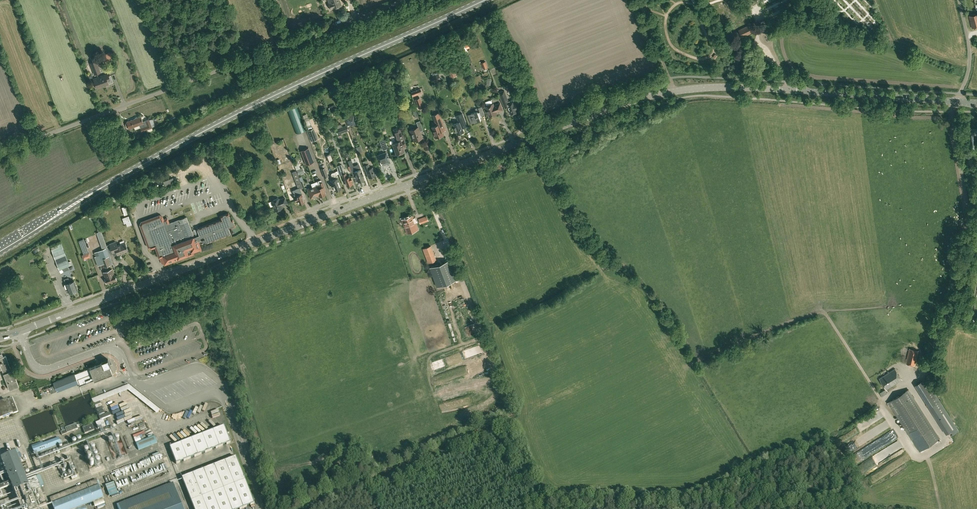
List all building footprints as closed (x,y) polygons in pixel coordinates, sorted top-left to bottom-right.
[(330,2),(328,3),(330,9),(332,8),(333,8),(341,5),(339,0),(330,0),(330,2)] [(751,32),(748,25),(739,29),(742,36),(751,32)] [(110,52),(103,54),(106,63),(113,60),(110,52)] [(96,61),(90,63),(94,74),(100,72),(96,61)] [(457,70),(456,67),(449,70),(452,77),(457,75),(455,71),(457,70)] [(107,80),(110,79),(108,73),(94,79),(97,88),(108,84),(107,80)] [(441,80),(439,74),(432,76),(434,82),(441,80)] [(518,111),(517,110),(521,108),(518,100),(517,100),(516,99),(515,98),(508,101),(504,90),(499,92),(505,107),(505,105),(507,104),(511,114),(512,113),(513,114),(515,113),(515,112),(518,111)] [(493,103),(486,106),(489,117),(497,114),(496,112),(498,111),(503,110),(500,103),(494,105),(493,103)] [(303,124),(296,106),(287,110),(294,128),(303,124)] [(471,123),(481,120),(479,116),(485,114),(482,106),(475,108),(476,111),(471,113),(471,115),(468,116),(471,123)] [(355,113),(344,116),(348,125),(358,122),(355,113)] [(437,125),(432,127),(436,137),(444,134),(441,127),(444,125),(439,113),(433,115),(437,125)] [(459,122),(453,124),(457,134),(464,131),(462,126),(466,125),(467,126),(462,113),(456,115),(459,122)] [(141,116),(127,121),(127,122),(126,123),(126,124),(127,127),(128,128),(129,127),(129,128),(139,124),(140,128),(142,131),(152,127),(149,119),(145,120),(146,121),(143,122),(141,116)] [(412,141),(422,137),(420,133),(419,131),(423,130),(419,120),(416,122),(418,127),(409,130),(410,130),(412,137),(413,136),(415,140),(412,141)] [(349,130),(347,125),(336,129),(337,134),(349,130)] [(402,147),(406,146),(399,127),(393,129),(398,142),(392,144),(396,154),(404,151),(402,147)] [(312,141),(318,139),(313,128),(308,130),(312,141)] [(384,138),(379,140),(383,150),(388,148),(384,138)] [(301,150),(306,165),(314,162),(309,147),(301,150)] [(386,152),(376,156),(378,160),(380,159),(381,161),(381,162),(382,164),(381,164),(381,165),(390,162),(389,158),(388,158),(388,156),(386,152)] [(369,177),(375,175),(372,167),(370,168),(368,164),(368,163),(367,160),(362,161),(364,165),(365,170),(366,169),(369,177)] [(340,175),(342,174),(345,182),(345,181),(347,185),(353,183),(351,180),(352,180),(351,175),(347,177),(345,173),(341,164),(336,166),(340,175)] [(364,179),(363,176),(361,168),(356,170),(354,164),(349,165),(352,172),(353,171),(356,178),(358,182),(364,179)] [(296,184),(300,182),(299,178),(297,174),(296,171),(292,172),(296,184)] [(331,174),(333,179),(331,180),(332,183),(330,183),(332,187),(333,187),(335,190),(341,188),(337,178),(335,171),(332,173),(331,174)] [(317,195),(319,194),(319,196),(325,194),(324,191),(325,190),(322,182),(319,183),(318,180),(311,183),(312,186),(307,188),(308,190),(311,198),(317,195)] [(295,189),(297,192),(294,193),(295,196),(294,196),(296,201),(297,200),(299,204),(305,202),(302,194),(299,187),(295,189)] [(275,210),(282,208),(281,205),(287,203),(285,198),(279,200),(279,198),(273,201),(274,204),(273,204),(275,210)] [(148,246),(151,248),(156,246),(160,256),(160,257),(162,257),(164,262),(163,262),(164,263),(165,262),(164,262),(177,258),(188,254),(187,253),(199,248),(196,241),(204,238),(206,243),(206,242),(230,233),(231,234),(229,228),(235,226),(232,219),(231,220),(228,213),(220,216),(221,220),(197,228),(199,234),(194,236),(186,217),(165,224),(162,216),(159,215),(141,221),(140,224),(148,246)] [(402,219),(407,233),(418,229),(413,215),(402,219)] [(57,244),(58,247),(51,249),(59,269),(70,265),(66,255),(61,242),(57,244)] [(117,246),(116,242),(110,244),(114,256),(117,254),(128,250),(125,243),(117,246)] [(423,248),(429,262),(436,260),(430,246),(423,248)] [(104,267),(110,265),(106,253),(108,252),(106,248),(98,251),(99,255),(94,257),(96,261),(98,266),(103,264),(104,267)] [(437,287),(459,279),(451,259),(437,264),(430,267),(437,287)] [(106,283),(116,279),(114,275),(112,269),(103,272),(105,278),(106,283)] [(74,281),(70,282),(68,277),(64,279),(66,284),(65,284),(64,285),(65,288),(66,289),(67,288),(69,292),(74,290),(75,291),(76,290),(77,289),(74,281)] [(910,349),(906,363),(915,365),(919,351),(910,349)] [(12,370),(11,370),(6,355),(3,356),(2,355),(0,356),(0,368),(1,368),(3,373),(4,373),(10,389),(18,386),(12,370)] [(102,363),(74,374),(53,382),(57,391),(78,383),(79,386),(112,373),(109,366),(110,365),(108,359),(101,361),(102,363)] [(879,379),(886,389),(902,379),(895,368),(879,379)] [(51,393),(57,391),(54,385),(49,387),(51,393)] [(95,403),(130,391),(160,414),(163,410),(131,385),(93,398),(95,403)] [(908,389),(888,402),(919,451),(939,439),(908,389)] [(12,398),(0,403),(0,419),(18,412),(12,398)] [(956,428),(939,402),(931,407),(947,434),(956,428)] [(192,409),(192,411),(188,411),(187,418),(190,419),(190,417),(193,418),(195,410),(192,409)] [(182,422),(182,420),(185,421),(187,413),(184,412),(183,415),(179,413),(176,420),(182,422)] [(95,423),(98,429),(105,426),(103,420),(95,423)] [(212,427),(211,426),(214,424),(211,420),(204,425),(208,431),(212,427)] [(67,433),(73,431),(78,429),(77,428),(76,425),(76,424),(71,426),(65,428),(65,430),(64,427),(61,428),(62,431),(61,432),(62,435),(67,433)] [(92,424),(82,428),(85,434),(94,430),(92,424)] [(230,443),(227,433),(229,433),(226,425),(170,447),(176,464),(230,443)] [(870,438),(878,432),(876,429),(868,435),(870,438)] [(135,443),(138,450),(157,443),(154,435),(135,443)] [(32,447),(34,454),(61,445),(58,437),(32,447)] [(13,493),(14,493),(20,508),(37,508),(30,491),(40,487),(36,477),(26,481),(16,454),(0,460),(13,493)] [(182,478),(194,508),(240,508),(254,503),(236,457),(182,478)] [(78,480),(76,475),(65,478),(68,484),(78,480)] [(85,506),(103,499),(98,485),(96,480),(49,498),(52,503),(54,508),(86,508),(85,506)] [(166,483),(167,485),(116,505),(118,508),(183,508),(173,483),(172,483),(170,481),(166,483)] [(111,498),(120,496),(116,482),(108,484),(111,498)]
